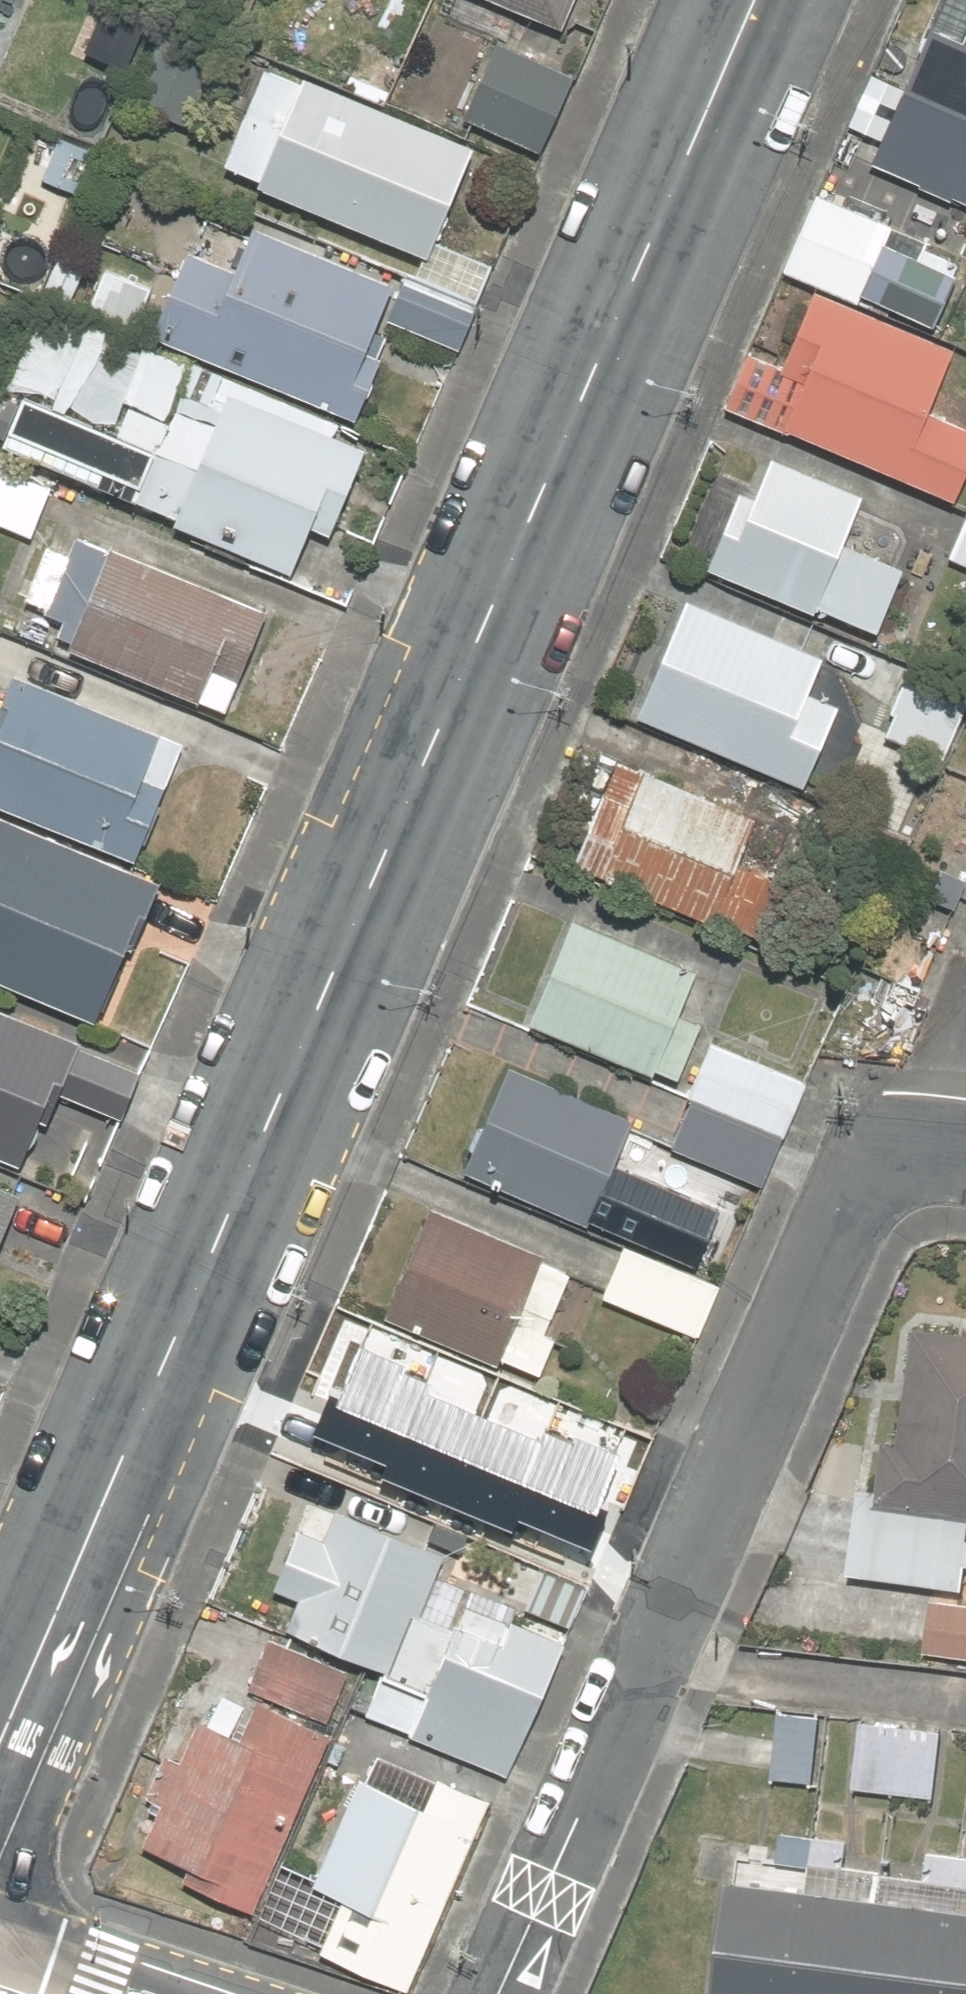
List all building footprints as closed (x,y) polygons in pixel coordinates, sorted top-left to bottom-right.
[(561,27),(573,0),(498,0),(561,27)] [(965,110),(965,29),(963,35),(930,22),(904,83),(965,110)] [(578,70),(497,36),(461,121),(542,155),(578,70)] [(297,82),(263,68),(223,161),(258,175),(255,181),(422,251),(468,144),(301,74),(297,82)] [(879,135),(868,160),(965,201),(965,110),(904,83),(901,82),(900,85),(870,73),(849,123),(879,135)] [(910,185),(871,169),(857,202),(896,218),(910,185)] [(854,301),(857,294),(931,326),(954,273),(880,241),(888,223),(814,192),(781,270),(854,301)] [(375,332),(396,283),(250,221),(229,270),(183,250),(147,334),(340,415),(375,332)] [(505,270),(432,239),(401,313),(473,344),(505,270)] [(92,259),(60,245),(41,291),(72,304),(92,259)] [(158,289),(105,266),(86,310),(139,333),(158,289)] [(860,464),(951,502),(965,467),(965,424),(925,407),(951,346),(812,288),(777,369),(745,356),(724,406),(860,464)] [(1,441),(173,514),(172,517),(290,567),(309,523),(329,531),(365,446),(227,388),(197,457),(25,384),(1,441)] [(863,489),(771,450),(751,497),(735,490),(703,565),(811,611),(813,605),(877,632),(907,563),(843,536),(863,489)] [(0,467),(0,521),(31,534),(51,489),(0,467)] [(963,511),(944,556),(965,565),(965,513),(963,511)] [(110,547),(75,532),(67,551),(41,541),(18,595),(44,605),(41,611),(57,617),(52,628),(72,636),(66,648),(218,712),(264,605),(112,541),(110,547)] [(683,600),(635,714),(797,783),(829,706),(802,695),(818,658),(683,600)] [(910,661),(875,741),(942,770),(965,714),(965,685),(910,661)] [(136,861),(186,744),(15,672),(0,706),(0,803),(136,861)] [(776,937),(797,887),(735,860),(754,816),(612,756),(567,860),(709,920),(713,911),(776,937)] [(90,1021),(119,953),(152,875),(0,810),(0,982),(90,1021)] [(905,837),(842,810),(825,851),(888,877),(905,837)] [(965,881),(932,867),(923,889),(955,903),(965,881)] [(695,968),(569,915),(526,1018),(651,1071),(654,1062),(677,1072),(698,1023),(675,1013),(695,968)] [(931,959),(904,947),(884,993),(911,1005),(931,959)] [(48,1083),(121,1114),(141,1068),(68,1037),(0,1008),(0,1154),(15,1161),(48,1083)] [(793,1073),(713,1039),(669,1142),(749,1176),(793,1073)] [(629,1116),(507,1065),(464,1166),(585,1218),(588,1212),(617,1224),(643,1163),(614,1151),(629,1116)] [(10,1190),(0,1185),(0,1213),(10,1190)] [(546,1254),(430,1205),(383,1314),(499,1363),(546,1254)] [(700,1275),(624,1243),(602,1294),(678,1326),(700,1275)] [(325,1417),(355,1429),(337,1471),(482,1532),(479,1538),(589,1584),(616,1522),(548,1493),(557,1472),(482,1441),(503,1393),(361,1333),(325,1417)] [(849,1587),(937,1595),(944,1517),(965,1519),(965,1342),(910,1337),(899,1451),(885,1450),(883,1476),(859,1474),(849,1587)] [(327,1515),(301,1504),(266,1586),(292,1597),(280,1626),(374,1666),(372,1671),(420,1692),(402,1734),(501,1776),(560,1637),(461,1596),(449,1626),(414,1611),(435,1561),(430,1558),(434,1549),(331,1505),(327,1515)] [(930,1603),(923,1662),(965,1667),(965,1607),(930,1603)] [(248,1684),(325,1717),(346,1666),(269,1634),(248,1684)] [(196,1718),(178,1759),(161,1752),(141,1797),(159,1805),(143,1841),(182,1858),(176,1872),(253,1905),(328,1729),(251,1697),(235,1734),(196,1718)] [(816,1719),(766,1716),(763,1789),(813,1792),(816,1719)] [(940,1729),(857,1720),(847,1804),(930,1813),(940,1729)] [(487,1793),(370,1743),(310,1882),(344,1896),(322,1949),(405,1984),(487,1793)] [(811,1848),(806,1899),(723,1890),(712,1993),(965,1993),(965,1865),(811,1848)]
